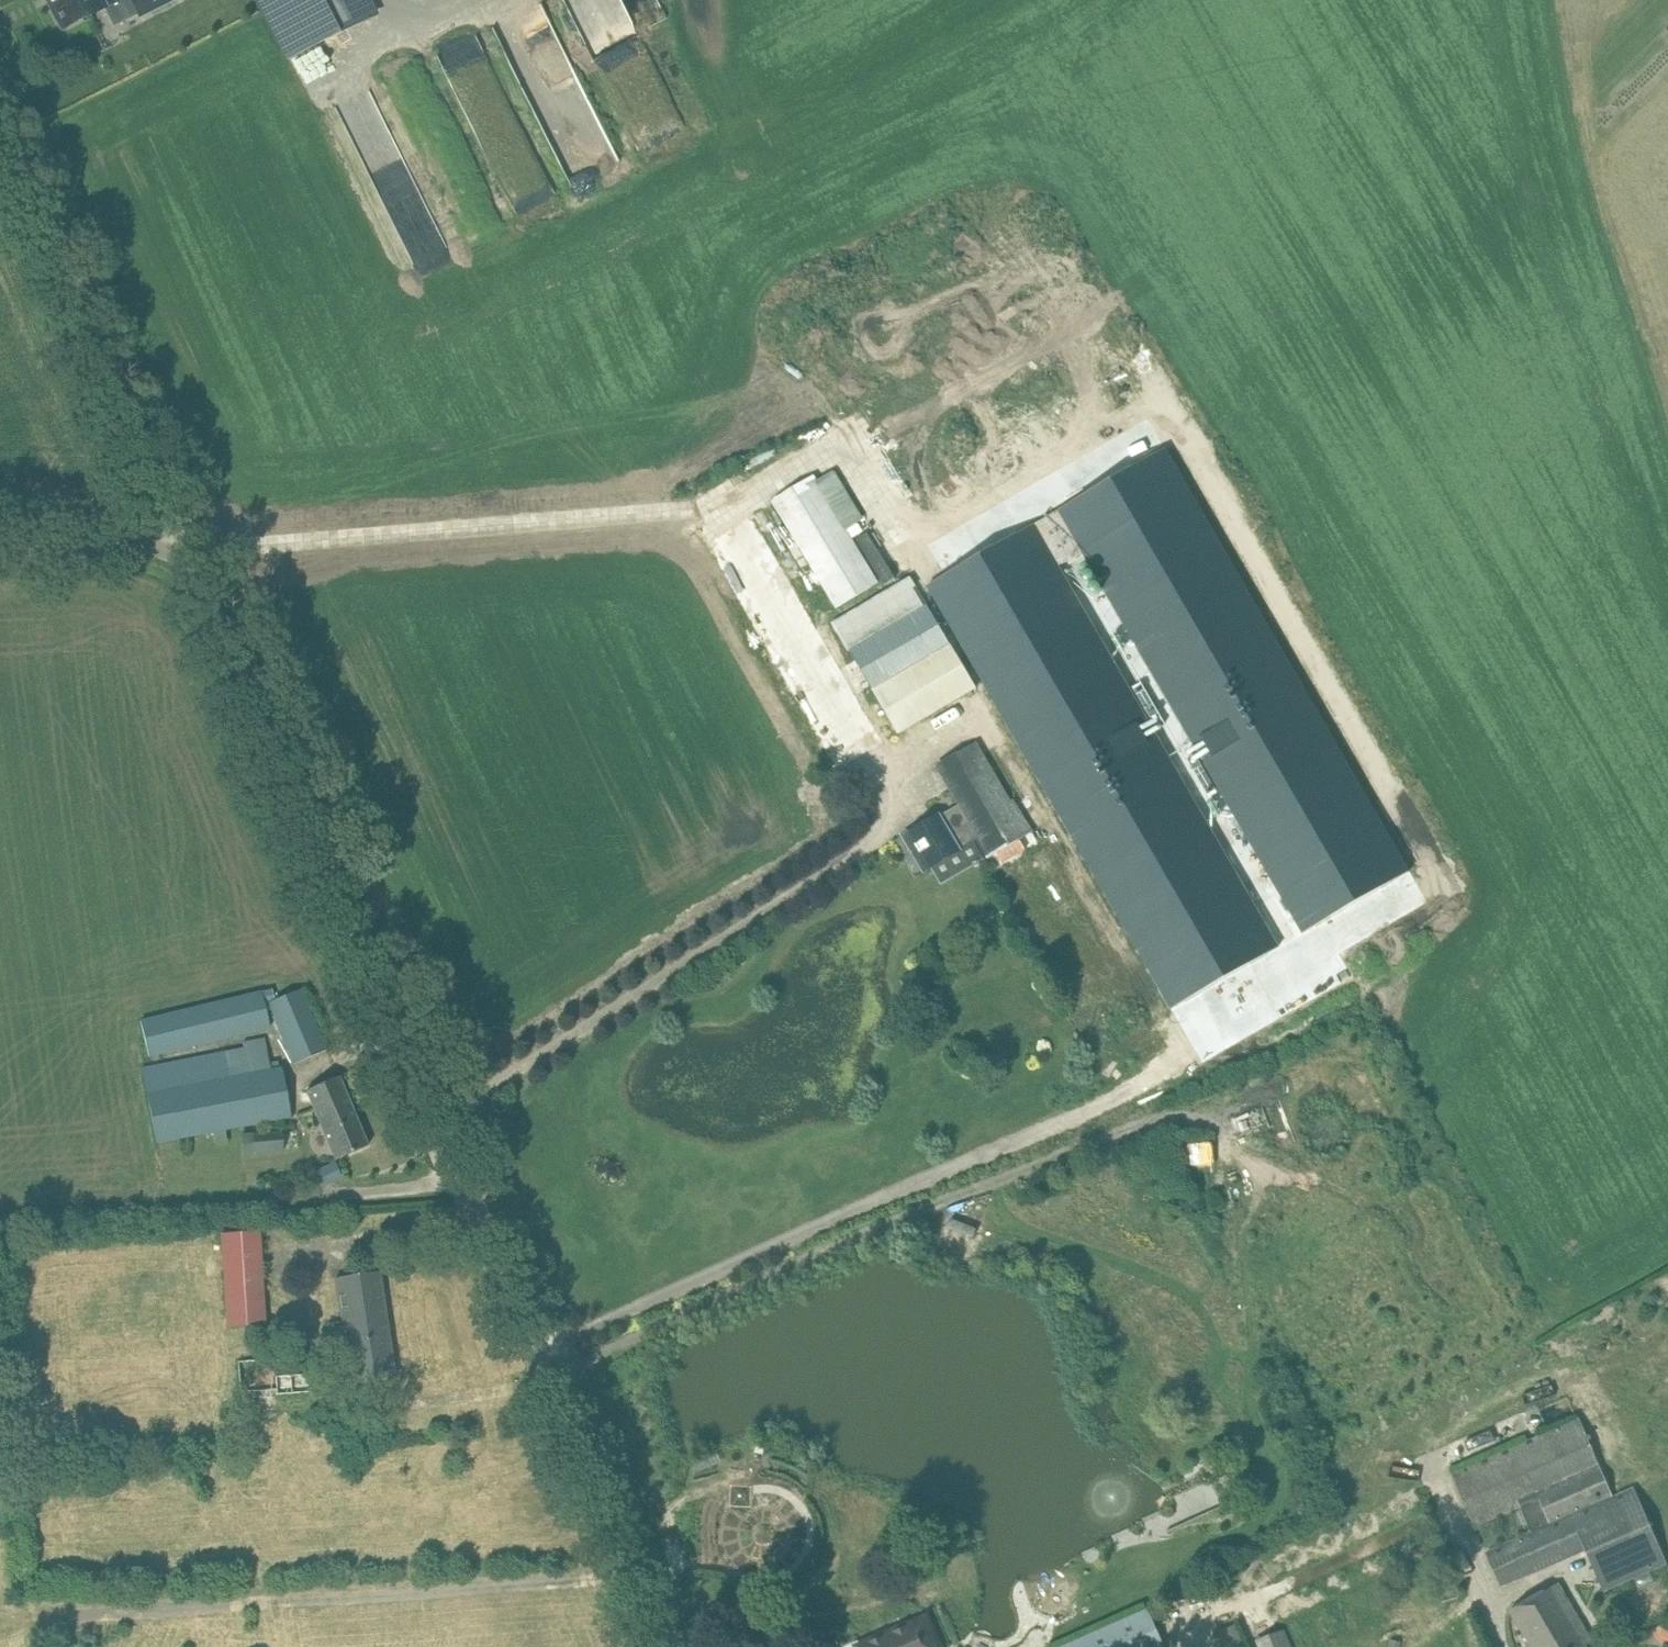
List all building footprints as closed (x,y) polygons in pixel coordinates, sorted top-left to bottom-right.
[(67,25),(105,7),(101,0),(55,0),(67,25)] [(142,15),(171,0),(134,0),(142,15)] [(290,57),(374,15),(367,0),(261,0),(290,57)] [(1161,451),(927,589),(1176,1009),(1280,948),(1056,570),(1082,554),(1306,932),(1410,871),(1161,451)] [(815,474),(771,500),(836,608),(880,580),(815,474)] [(811,690),(846,669),(754,512),(707,540),(796,692),(808,685),(811,690)] [(952,648),(875,693),(898,733),(975,688),(952,648)] [(939,816),(910,833),(930,866),(975,840),(988,863),(1032,835),(1013,802),(1010,803),(975,743),(937,765),(961,806),(940,818),(939,816)] [(273,986),(140,1019),(149,1056),(277,1024),(294,1063),(326,1049),(300,988),(276,999),(273,986)] [(243,1047),(142,1066),(156,1143),(213,1132),(215,1145),(227,1142),(225,1129),(290,1117),(281,1067),(270,1069),(264,1038),(242,1042),(243,1047)] [(305,1090),(335,1159),(367,1145),(338,1077),(305,1090)] [(252,1132),(242,1133),(243,1154),(253,1153),(253,1152),(282,1149),(281,1132),(252,1135),(252,1132)] [(323,1184),(343,1177),(337,1162),(317,1169),(323,1184)] [(257,1231),(221,1233),(227,1326),(263,1324),(257,1231)] [(394,1377),(378,1272),(333,1278),(340,1326),(326,1328),(328,1346),(343,1344),(349,1384),(394,1377)] [(246,1457),(281,1454),(278,1394),(314,1392),(312,1355),(237,1359),(242,1409),(244,1427),(232,1428),(235,1453),(246,1452),(246,1457)] [(1613,1496),(1580,1420),(1452,1475),(1474,1528),(1521,1508),(1531,1533),(1486,1553),(1500,1587),(1584,1549),(1603,1591),(1666,1562),(1634,1487),(1613,1496)] [(1591,1641),(1557,1583),(1510,1610),(1532,1646),(1585,1646),(1584,1645),(1591,1641)] [(1147,1611),(1065,1646),(1163,1646),(1147,1611)] [(909,1628),(867,1646),(868,1646),(917,1646),(909,1628)] [(1261,1646),(1290,1646),(1290,1645),(1289,1642),(1288,1640),(1286,1638),(1285,1636),(1282,1634),(1280,1633),(1277,1633),(1275,1632),(1272,1633),(1270,1634),(1267,1635),(1265,1637),(1264,1639),(1262,1641),(1262,1643),(1261,1646)]
